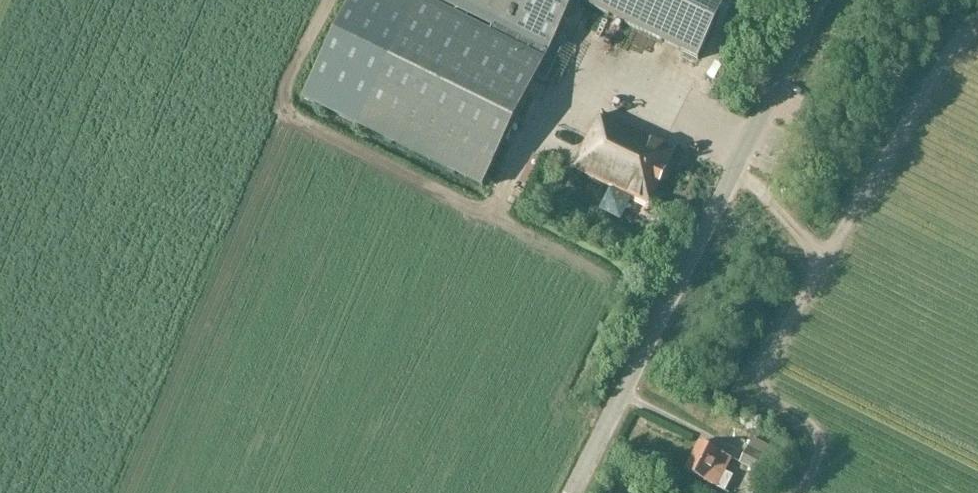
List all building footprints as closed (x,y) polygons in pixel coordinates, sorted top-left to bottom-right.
[(304,99),(358,125),(484,187),(537,78),(546,83),(567,40),(559,36),(576,0),(353,0),(304,99)] [(699,60),(728,0),(577,0),(699,60)] [(592,129),(573,168),(612,187),(606,199),(627,210),(634,197),(650,205),(676,150),(602,112),(593,129),(592,129)] [(753,438),(740,465),(766,477),(775,461),(774,460),(778,451),(753,438)] [(733,459),(700,442),(685,471),(718,488),(733,459)]
